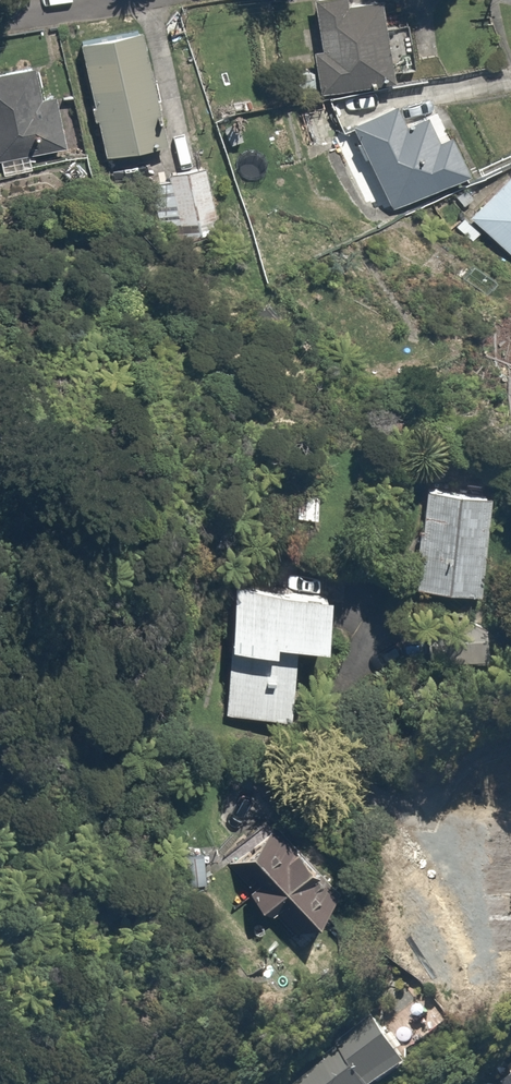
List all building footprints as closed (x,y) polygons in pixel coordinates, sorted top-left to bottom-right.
[(328,46),(317,48),(325,91),(397,78),(383,0),(319,0),(328,46)] [(140,31),(73,48),(101,159),(168,142),(140,31)] [(38,170),(36,157),(69,151),(59,95),(45,98),(39,66),(0,73),(0,177),(38,170)] [(412,121),(403,104),(356,126),(397,215),(478,178),(457,134),(443,140),(431,112),(412,121)] [(207,168),(148,182),(160,228),(218,214),(207,168)] [(472,215),(510,249),(510,169),(472,215)] [(496,492),(428,485),(418,583),(486,590),(496,492)] [(339,592),(234,585),(226,712),(294,717),(299,641),(336,643),(339,592)] [(280,808),(220,860),(290,943),(351,891),(280,808)] [(376,1013),(289,1083),(391,1083),(417,1063),(376,1013)] [(496,1071),(507,1083),(510,1083),(510,1059),(496,1071)]
